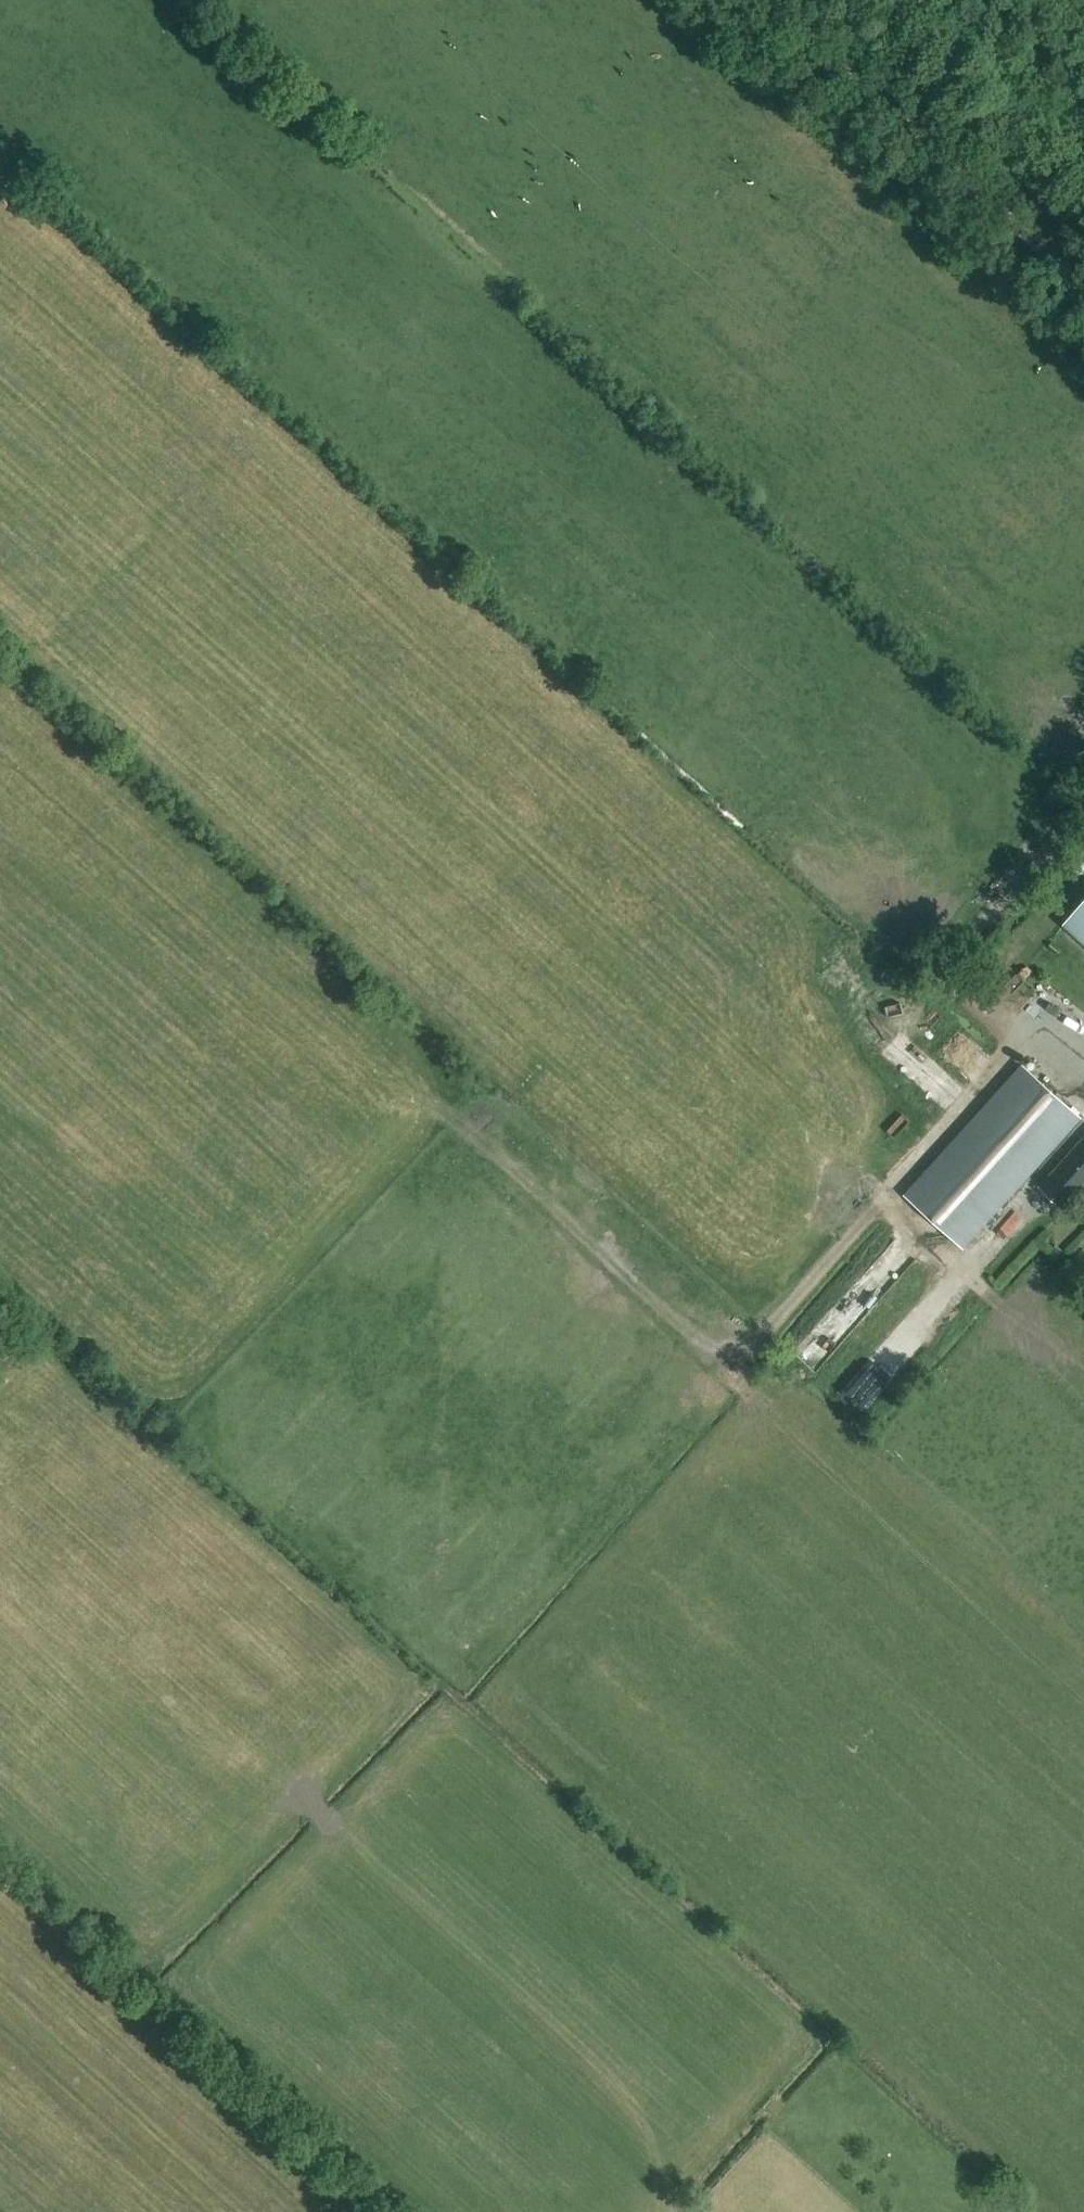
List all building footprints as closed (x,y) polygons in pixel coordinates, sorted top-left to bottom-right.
[(1065,925),(1083,943),(1083,904),(1065,925)] [(922,1051),(906,1074),(933,1094),(950,1071),(922,1051)] [(963,1248),(1081,1119),(1024,1067),(906,1197),(963,1248)] [(1083,1194),(1083,1137),(1039,1188),(1067,1213),(1083,1194)] [(826,1362),(854,1327),(833,1309),(804,1344),(826,1362)]
